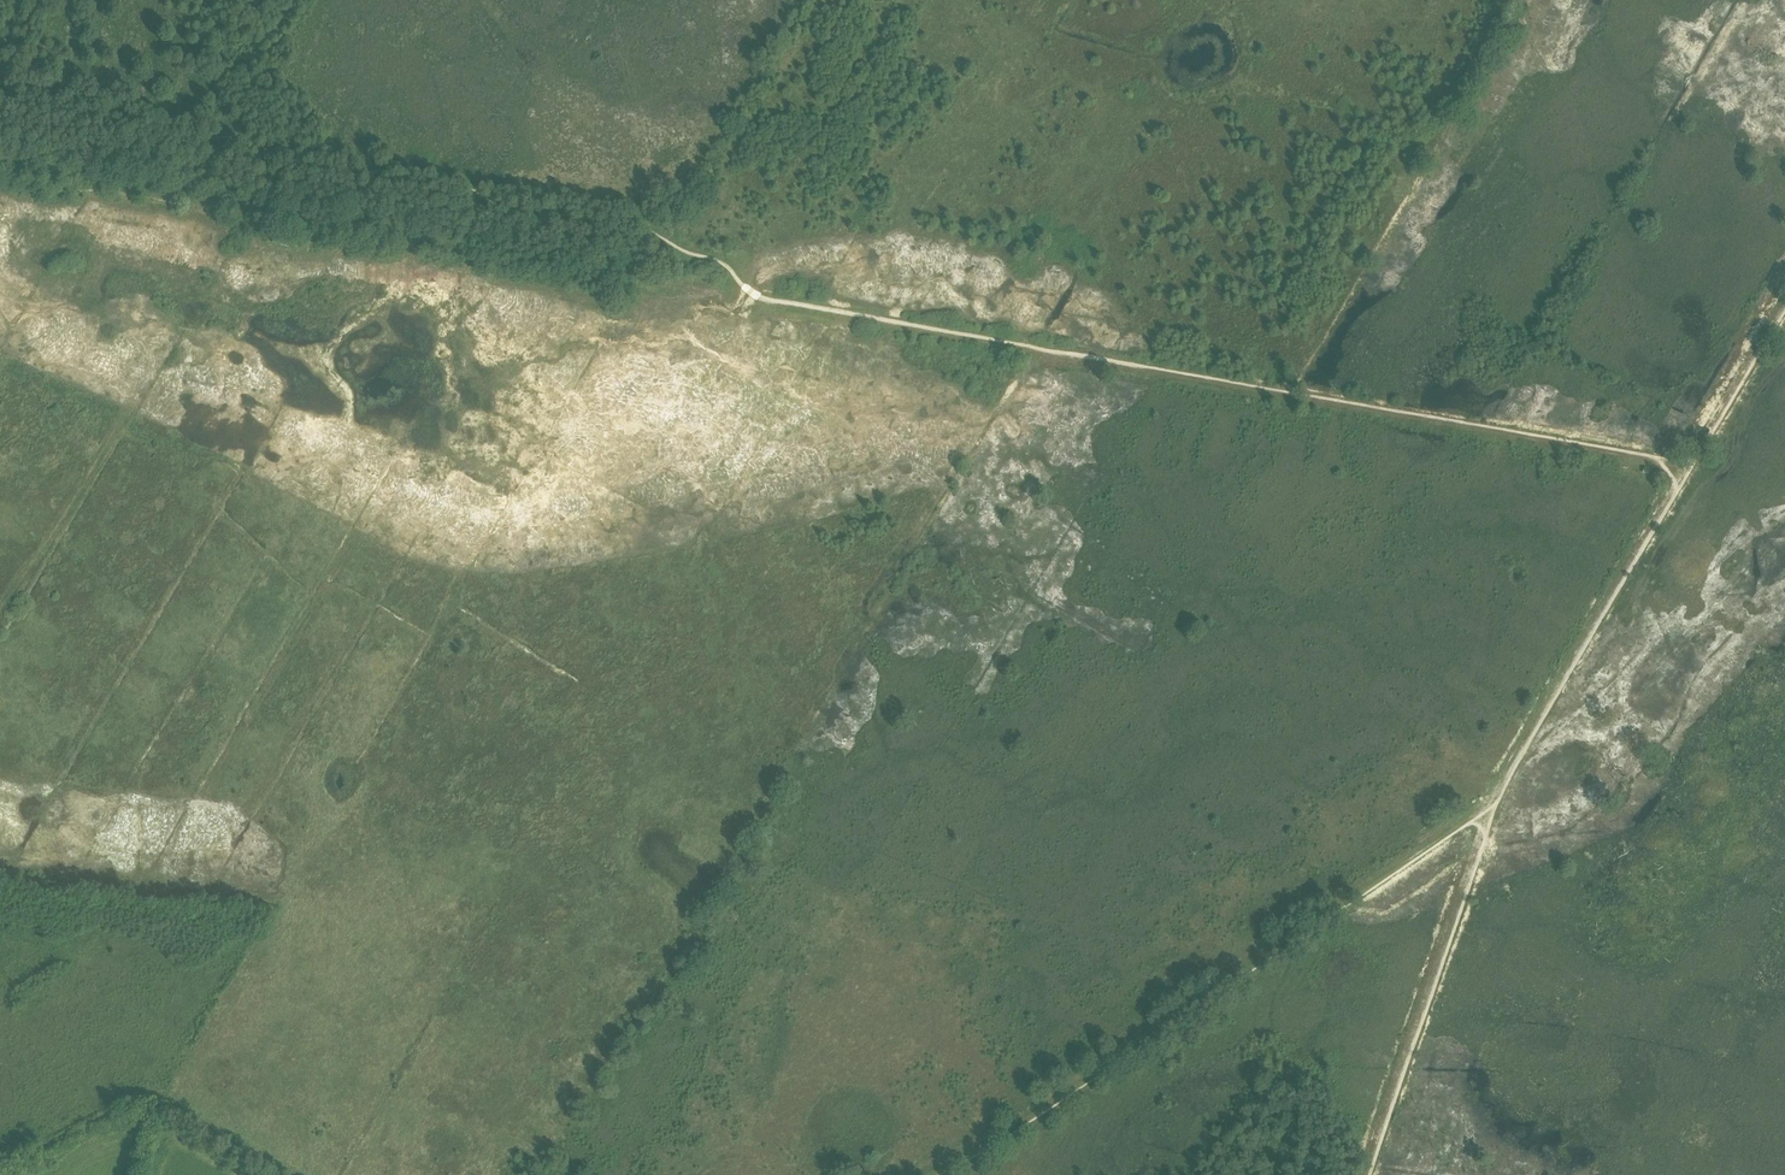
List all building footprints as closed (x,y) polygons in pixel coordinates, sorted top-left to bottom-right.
[(288,247),(291,235),(287,234),(273,230),(269,242),(288,247)]
